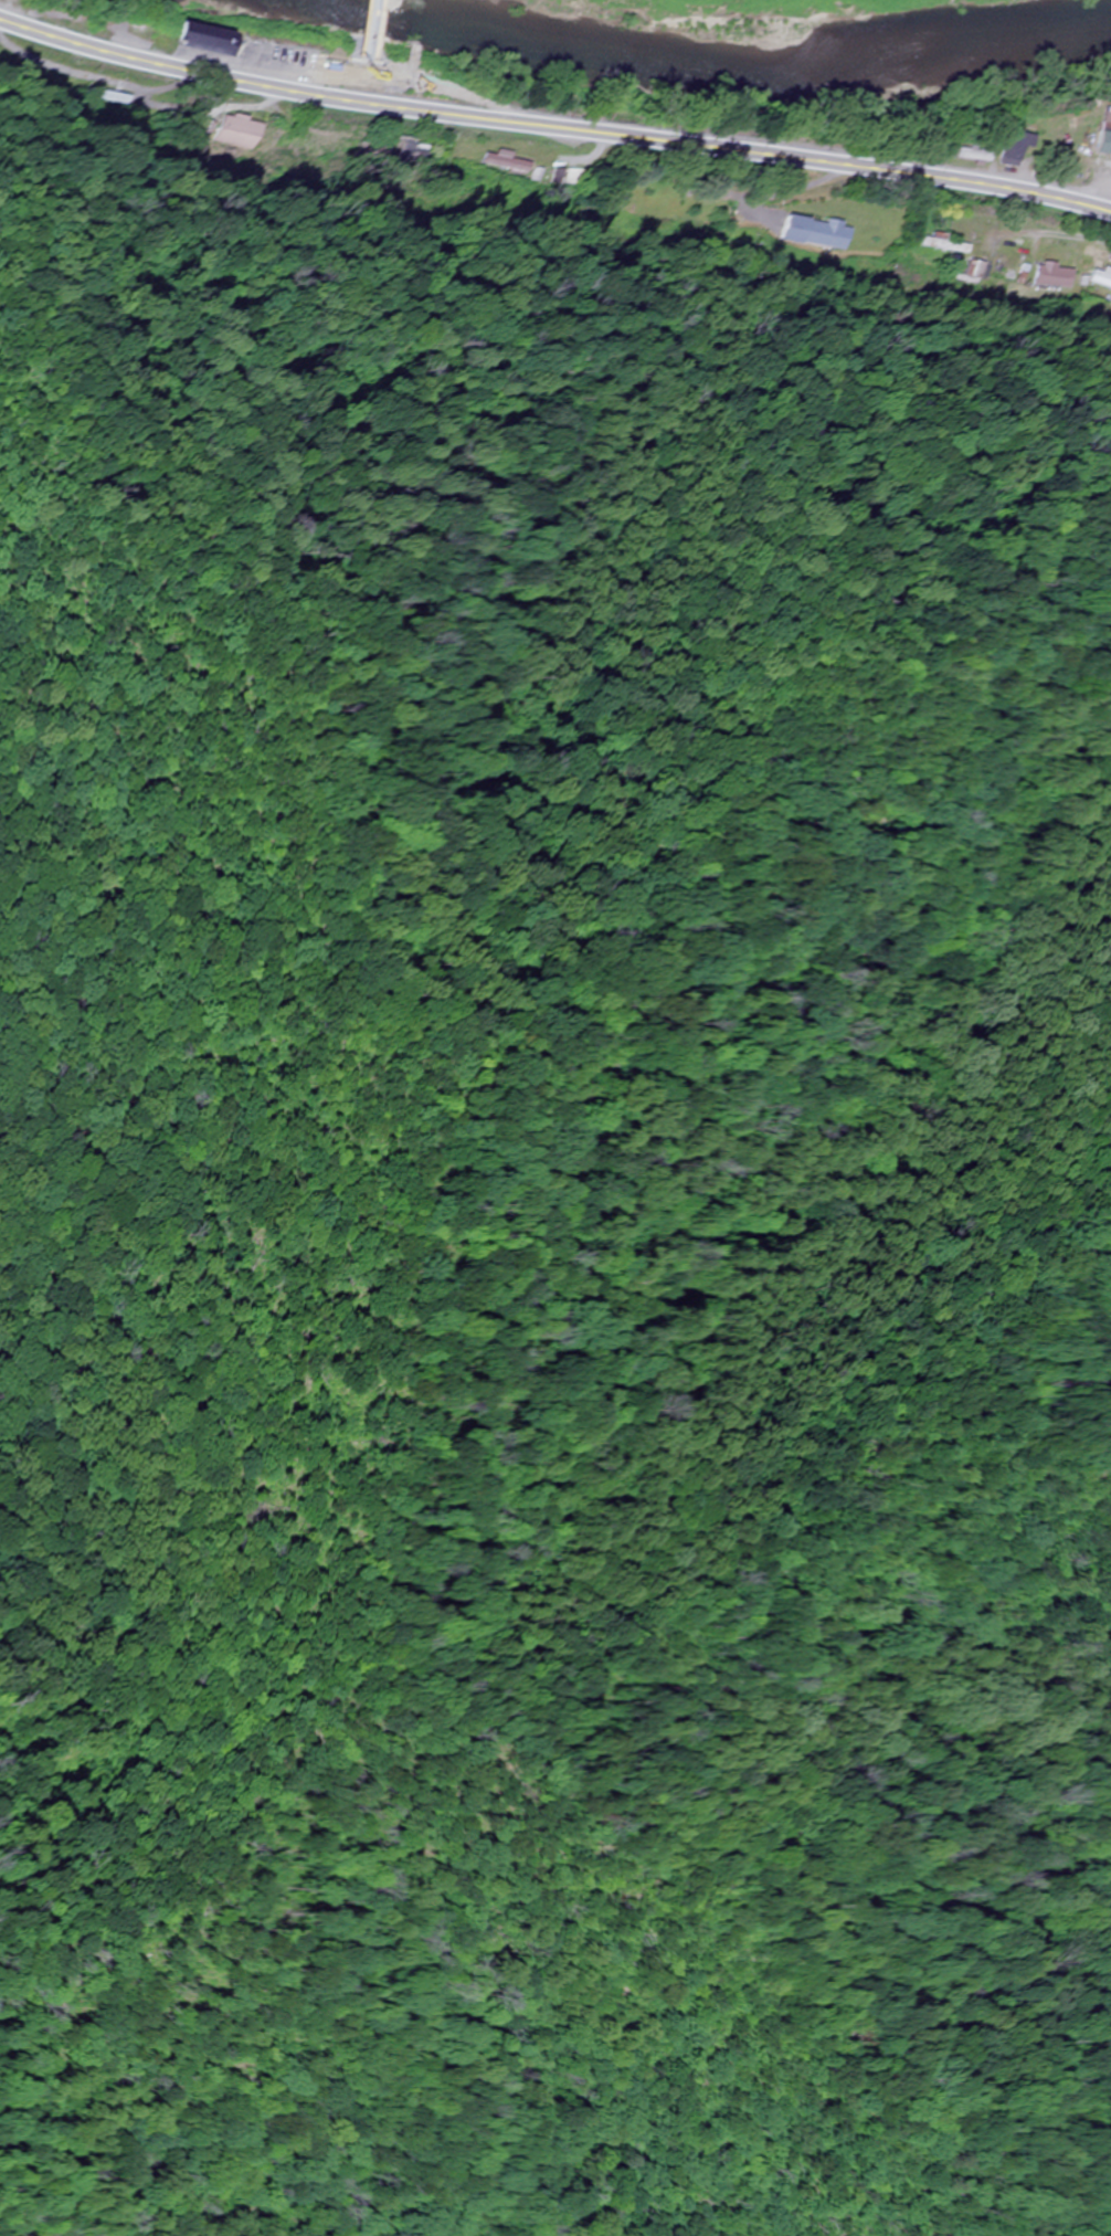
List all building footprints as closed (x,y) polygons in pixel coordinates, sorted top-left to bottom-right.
[(224,58),(228,35),(173,25),(169,48),(224,58)] [(1096,124),(1091,155),(1110,158),(1110,126),(1096,124)] [(1024,135),(1003,133),(1000,167),(1021,169),(1024,135)] [(782,242),(850,252),(854,227),(786,216),(782,242)] [(1076,289),(1076,267),(1041,267),(1041,289),(1076,289)] [(1102,268),(1097,282),(1110,287),(1110,271),(1102,268)]
